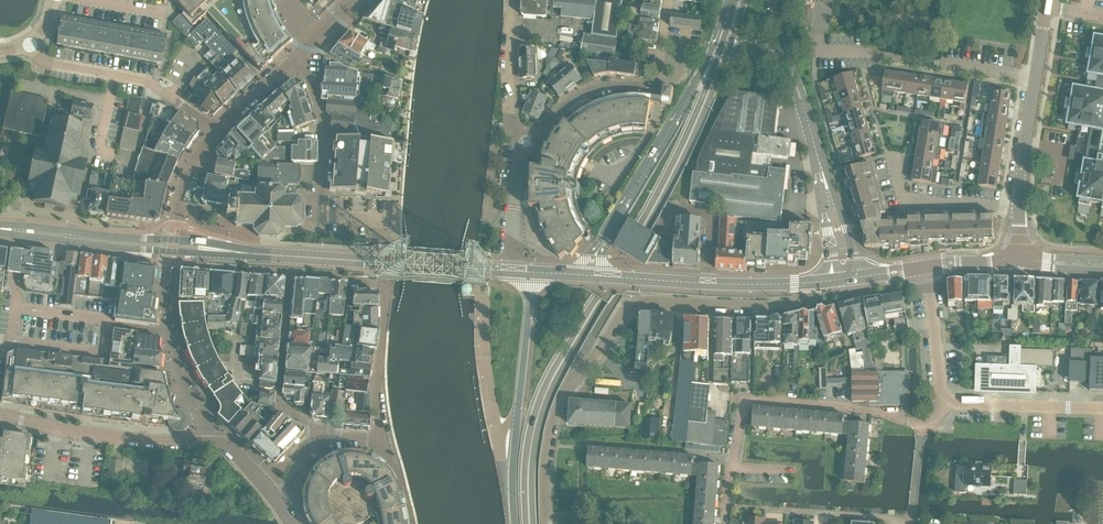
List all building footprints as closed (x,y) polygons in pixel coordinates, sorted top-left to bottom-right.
[(172,22),(196,48),(201,43),(192,33),(195,30),(192,26),(207,13),(260,71),(291,43),(292,42),(290,40),(288,38),(286,36),(285,33),(283,31),(282,28),(279,23),(278,21),(276,15),(275,13),(275,10),(274,6),(273,3),(273,0),(176,0),(175,1),(185,12),(181,15),(181,14),(172,22)] [(414,33),(417,34),(419,25),(414,24),(417,11),(401,4),(399,4),(394,1),(392,0),(379,0),(363,19),(381,24),(414,33)] [(522,15),(547,17),(548,4),(554,5),(554,8),(561,9),(561,16),(594,19),(594,20),(596,0),(523,0),(523,5),(525,6),(524,14),(522,13),(522,15)] [(581,53),(585,54),(614,59),(618,34),(621,9),(622,0),(596,0),(594,20),(594,19),(592,35),(584,34),(581,53)] [(631,9),(630,15),(660,19),(662,8),(655,7),(655,5),(652,4),(652,6),(648,6),(644,5),(643,12),(641,12),(641,10),(631,9)] [(672,14),(671,26),(701,30),(702,18),(686,16),(672,14)] [(62,16),(59,34),(57,44),(67,46),(72,18),(62,16)] [(72,18),(67,46),(78,48),(83,20),(72,18)] [(635,38),(657,41),(660,22),(638,19),(637,27),(631,26),(630,35),(636,36),(635,38)] [(83,20),(78,48),(88,50),(93,22),(88,22),(83,20)] [(195,30),(192,33),(201,43),(203,42),(211,51),(204,57),(210,64),(237,93),(253,78),(233,56),(237,52),(207,20),(195,30)] [(93,22),(88,50),(99,52),(104,24),(93,22)] [(104,24),(99,52),(109,53),(114,26),(104,24)] [(389,35),(386,43),(381,42),(379,48),(394,52),(395,47),(409,51),(414,33),(381,24),(379,33),(389,35)] [(114,26),(109,53),(120,55),(125,28),(114,26)] [(125,28),(120,55),(130,57),(135,30),(125,28)] [(135,30),(130,57),(141,59),(146,32),(135,30)] [(339,44),(360,58),(365,49),(373,51),(375,45),(369,43),(351,31),(339,44)] [(146,32),(141,59),(151,61),(156,34),(146,32)] [(156,34),(151,61),(162,63),(167,36),(156,34)] [(1068,124),(1080,126),(1080,130),(1079,129),(1078,131),(1079,131),(1079,136),(1078,137),(1078,141),(1077,146),(1077,147),(1076,147),(1075,148),(1076,148),(1074,159),(1073,158),(1073,160),(1085,162),(1085,163),(1083,175),(1077,174),(1075,184),(1081,185),(1078,198),(1080,199),(1079,205),(1091,207),(1092,203),(1102,205),(1101,209),(1102,209),(1102,38),(1095,36),(1093,49),(1091,60),(1089,73),(1089,74),(1092,74),(1090,90),(1085,89),(1074,87),(1072,100),(1070,111),(1068,124)] [(335,48),(330,53),(349,64),(356,66),(358,61),(370,64),(371,60),(360,58),(339,44),(335,48)] [(555,68),(559,74),(570,87),(581,79),(570,65),(564,70),(558,60),(564,51),(558,49),(557,52),(554,57),(551,63),(552,63),(555,68)] [(537,50),(519,50),(520,64),(537,64),(537,50)] [(585,54),(595,77),(605,75),(611,74),(616,74),(641,77),(643,66),(619,63),(619,60),(614,59),(585,54)] [(371,105),(373,75),(365,74),(347,69),(330,61),(325,61),(324,78),(322,78),(321,93),(323,93),(327,98),(327,100),(371,105)] [(546,69),(543,74),(546,76),(550,70),(548,69),(551,63),(546,63),(546,69)] [(537,64),(520,64),(520,79),(537,78),(537,64)] [(196,79),(221,107),(224,104),(223,102),(225,101),(227,102),(235,94),(217,75),(215,77),(207,68),(196,79)] [(885,72),(882,90),(882,96),(893,98),(894,95),(897,74),(885,72)] [(835,78),(838,90),(856,85),(852,73),(835,78)] [(549,83),(559,96),(570,87),(559,74),(549,83)] [(897,74),(894,95),(898,96),(899,92),(906,93),(909,75),(897,74)] [(909,75),(906,93),(918,95),(917,101),(921,77),(909,75)] [(188,94),(184,100),(206,115),(210,112),(213,115),(214,114),(213,113),(215,111),(217,111),(221,107),(196,79),(194,77),(189,86),(194,92),(191,95),(188,94)] [(397,100),(401,81),(382,77),(378,95),(397,100)] [(921,77),(917,101),(929,102),(932,79),(921,77)] [(932,79),(929,102),(930,97),(941,99),(944,81),(932,79)] [(280,89),(288,100),(291,103),(291,107),(288,111),(289,115),(312,108),(303,82),(296,84),(293,80),(280,89)] [(944,81),(941,99),(953,101),(956,83),(944,81)] [(956,83),(953,101),(960,102),(959,109),(964,110),(968,85),(956,83)] [(838,90),(841,101),(859,96),(856,85),(838,90)] [(662,104),(671,105),(674,89),(665,88),(663,98),(662,104)] [(267,100),(278,112),(286,105),(287,103),(287,102),(288,100),(280,89),(280,90),(276,93),(276,92),(267,100)] [(988,90),(986,102),(1010,106),(1012,93),(988,90)] [(30,185),(28,191),(36,193),(35,200),(33,200),(33,201),(46,204),(45,207),(55,210),(55,207),(68,209),(68,208),(67,208),(69,201),(77,202),(78,196),(80,196),(88,160),(85,160),(87,154),(79,152),(81,145),(82,145),(83,144),(78,143),(83,125),(82,123),(84,119),(90,120),(93,106),(73,102),(70,115),(47,110),(49,100),(47,100),(47,101),(12,93),(12,92),(11,92),(3,129),(11,131),(39,137),(40,138),(41,137),(48,139),(46,152),(45,153),(37,151),(37,150),(36,149),(28,184),(30,185)] [(532,92),(524,113),(538,118),(546,98),(532,92)] [(726,104),(713,130),(774,138),(779,97),(737,92),(727,102),(727,105),(726,104)] [(537,185),(537,188),(537,189),(541,189),(541,196),(541,206),(543,215),(546,224),(549,232),(554,240),(558,248),(564,255),(566,253),(572,257),(579,247),(578,247),(576,245),(583,238),(585,240),(586,241),(587,241),(588,241),(589,241),(590,240),(591,239),(591,238),(591,237),(590,236),(588,234),(591,231),(584,222),(580,212),(577,201),(577,195),(579,195),(580,195),(580,184),(580,185),(577,185),(578,180),(578,178),(581,169),(582,167),(584,163),(587,159),(588,158),(594,151),(595,149),(602,144),(604,142),(612,138),(614,137),(622,135),(624,134),(633,133),(635,133),(644,134),(646,134),(651,102),(652,96),(650,96),(635,95),(632,95),(617,97),(613,97),(599,102),(596,103),(583,110),(580,112),(568,121),(568,122),(566,120),(559,130),(560,131),(562,132),(558,138),(554,134),(549,145),(550,146),(552,147),(549,153),(544,151),(541,163),(543,163),(545,164),(543,170),(538,169),(538,179),(532,179),(532,181),(537,181),(537,185)] [(130,96),(128,101),(140,104),(142,98),(130,96)] [(841,101),(845,113),(862,108),(859,96),(841,101)] [(261,106),(261,107),(275,122),(276,122),(282,116),(278,112),(267,100),(261,106)] [(331,114),(331,118),(370,120),(371,105),(327,100),(326,109),(327,109),(331,114)] [(128,101),(127,107),(139,110),(140,104),(128,101)] [(986,102),(984,114),(1008,117),(1010,106),(986,102)] [(152,116),(191,138),(196,131),(196,124),(173,109),(159,104),(154,105),(152,116)] [(127,107),(125,113),(138,116),(139,110),(127,107)] [(248,118),(264,135),(268,130),(267,129),(275,122),(261,107),(260,108),(258,109),(255,111),(253,114),(249,118),(248,118)] [(316,121),(312,108),(289,115),(288,116),(292,129),(316,121)] [(845,113),(848,124),(865,119),(862,108),(845,113)] [(371,112),(370,120),(381,121),(382,112),(371,112)] [(121,128),(124,128),(139,132),(141,133),(145,117),(138,116),(125,113),(121,128)] [(990,115),(988,126),(1006,129),(1008,117),(984,114),(990,115)] [(159,137),(184,149),(190,139),(191,138),(152,116),(148,132),(159,137)] [(253,149),(251,150),(260,161),(277,162),(277,149),(276,148),(272,144),(270,134),(267,138),(264,135),(248,118),(235,129),(253,149)] [(397,122),(381,121),(370,120),(331,118),(331,125),(332,125),(336,130),(336,136),(396,140),(397,122)] [(848,124),(851,136),(869,131),(865,119),(848,124)] [(945,125),(922,121),(920,133),(944,137),(945,125)] [(982,126),(981,137),(1004,141),(1006,129),(988,126),(982,126)] [(124,128),(119,148),(134,151),(139,132),(124,128)] [(711,134),(698,161),(769,168),(770,155),(788,157),(790,140),(774,138),(713,130),(711,134)] [(225,141),(238,156),(242,153),(243,151),(244,152),(246,151),(250,156),(250,162),(256,162),(256,160),(260,161),(251,150),(233,131),(225,141)] [(851,136),(854,147),(872,142),(869,131),(851,136)] [(184,149),(159,137),(148,132),(143,149),(152,151),(178,160),(184,149)] [(944,137),(920,133),(918,145),(942,149),(944,137)] [(986,139),(984,150),(1002,153),(1004,141),(981,137),(981,138),(986,139)] [(391,166),(393,141),(335,138),(334,152),(332,190),(362,193),(376,194),(389,195),(391,171),(387,171),(388,166),(391,166)] [(291,147),(291,152),(291,162),(316,162),(316,140),(297,141),(298,147),(291,147)] [(235,159),(238,156),(225,141),(216,152),(216,156),(220,157),(224,155),(226,158),(229,158),(232,155),(235,159)] [(853,160),(858,159),(875,154),(872,142),(854,147),(855,147),(850,149),(853,160)] [(942,149),(918,145),(916,157),(941,160),(942,149)] [(277,149),(277,162),(277,165),(284,165),(284,148),(276,148),(277,149)] [(143,149),(135,170),(149,172),(148,183),(167,186),(178,160),(152,151),(143,149)] [(984,150),(982,161),(1000,164),(1002,153),(984,150)] [(916,157),(914,168),(937,172),(938,167),(933,166),(934,159),(916,157)] [(235,179),(235,180),(243,182),(243,181),(248,182),(249,172),(238,170),(238,171),(234,171),(236,163),(217,159),(214,162),(213,166),(215,169),(214,175),(235,179)] [(234,205),(235,203),(233,203),(233,205),(228,205),(227,203),(226,204),(227,205),(227,208),(228,209),(228,213),(227,214),(227,215),(226,215),(226,216),(235,217),(235,223),(234,223),(235,225),(235,226),(238,226),(251,227),(253,227),(254,228),(253,231),(254,233),(255,232),(258,236),(260,237),(276,237),(276,238),(279,237),(278,236),(282,233),(283,231),(283,229),(284,228),(285,228),(285,227),(295,228),(298,227),(297,227),(301,224),(302,222),(302,221),(302,217),(302,216),(303,210),(302,209),(303,205),(302,203),(301,203),(298,200),(298,199),(296,198),(296,199),(295,199),(294,194),(295,190),(297,187),(298,187),(300,183),(301,177),(300,171),(299,166),(284,165),(277,165),(277,162),(260,161),(256,160),(257,187),(260,187),(260,188),(256,191),(255,191),(255,193),(255,196),(254,196),(254,197),(253,197),(253,198),(239,197),(237,197),(236,199),(237,200),(236,204),(236,203),(235,206),(234,205)] [(693,173),(690,202),(723,206),(722,216),(730,217),(737,217),(781,223),(787,171),(769,168),(698,161),(698,162),(696,173),(693,173)] [(982,161),(980,173),(998,176),(1000,164),(982,161)] [(853,169),(845,171),(848,180),(851,190),(856,206),(859,216),(859,217),(859,220),(865,237),(865,238),(867,238),(867,246),(865,246),(865,247),(890,246),(901,246),(918,246),(924,246),(924,242),(929,242),(946,241),(956,241),(974,240),(984,240),(993,240),(993,235),(993,217),(992,213),(909,215),(909,219),(882,220),(882,215),(886,213),(871,163),(855,168),(853,169)] [(914,168),(912,180),(936,184),(937,172),(914,168)] [(167,187),(167,186),(148,183),(149,172),(135,170),(134,173),(133,182),(112,179),(111,188),(106,215),(110,216),(110,217),(153,223),(160,217),(167,187)] [(980,173),(978,185),(996,188),(998,176),(980,173)] [(106,174),(103,186),(111,188),(112,179),(113,176),(106,174)] [(197,192),(193,194),(192,198),(195,203),(198,203),(201,201),(204,205),(208,202),(227,205),(226,204),(227,203),(228,205),(233,205),(233,203),(235,203),(235,201),(234,201),(236,190),(241,191),(243,182),(235,180),(234,182),(208,178),(206,179),(204,177),(202,176),(199,178),(197,192)] [(90,200),(88,212),(90,213),(91,214),(95,215),(96,214),(98,214),(98,212),(104,213),(108,193),(92,191),(92,192),(88,191),(86,200),(90,200)] [(608,198),(604,204),(610,207),(613,202),(608,198)] [(719,252),(718,266),(721,266),(722,270),(746,271),(746,265),(749,227),(745,227),(743,254),(734,253),(736,231),(737,221),(737,217),(730,217),(730,218),(721,218),(720,252),(719,252)] [(677,219),(675,240),(700,242),(701,221),(677,219)] [(630,221),(614,247),(640,263),(640,262),(670,265),(671,245),(630,221)] [(746,265),(764,266),(764,264),(795,265),(795,260),(807,261),(807,258),(810,259),(811,247),(814,245),(814,242),(812,240),(813,227),(750,222),(750,227),(749,227),(746,265)] [(675,240),(674,264),(699,266),(701,242),(700,242),(675,240)] [(8,272),(15,273),(24,274),(23,282),(24,287),(26,292),(55,296),(59,264),(58,261),(56,258),(55,257),(53,256),(54,252),(33,249),(31,252),(17,250),(11,249),(8,272)] [(380,250),(379,274),(400,276),(402,252),(380,250)] [(60,265),(55,305),(61,306),(66,307),(73,308),(75,296),(80,256),(67,253),(66,253),(65,266),(60,265)] [(80,256),(75,296),(86,297),(89,297),(93,257),(80,256)] [(93,257),(89,297),(103,299),(104,286),(106,286),(109,259),(93,257)] [(104,286),(103,299),(117,301),(122,263),(119,262),(119,260),(109,259),(106,286),(104,286)] [(117,301),(115,321),(130,323),(137,265),(122,263),(117,301)] [(137,265),(130,323),(157,327),(157,312),(154,312),(156,299),(153,298),(153,292),(155,274),(154,274),(152,267),(137,265)] [(178,298),(191,300),(194,271),(182,270),(180,271),(178,298)] [(194,271),(191,300),(191,303),(208,303),(209,272),(194,271)] [(209,272),(208,303),(208,305),(208,311),(208,317),(210,317),(226,317),(226,311),(220,311),(220,306),(227,306),(228,302),(228,296),(230,296),(233,290),(234,274),(209,272)] [(226,309),(226,311),(226,317),(224,330),(224,332),(231,333),(233,323),(236,324),(240,307),(245,308),(246,301),(249,282),(250,282),(251,275),(236,274),(234,291),(226,309)] [(249,282),(246,301),(255,302),(253,316),(262,317),(264,299),(266,276),(265,276),(251,275),(250,282),(249,282)] [(266,276),(264,299),(282,301),(282,298),(283,298),(284,285),(284,280),(282,278),(276,277),(266,276)] [(972,314),(979,314),(980,279),(977,279),(974,277),(969,277),(965,280),(965,301),(975,301),(975,305),(972,305),(972,314)] [(980,279),(979,314),(979,310),(985,310),(985,305),(982,305),(982,302),(991,302),(992,281),(989,277),(984,277),(982,280),(980,279)] [(1009,294),(1009,278),(1007,278),(1007,277),(1005,277),(1005,278),(995,278),(994,310),(1004,310),(1004,301),(1011,302),(1011,294),(1009,294)] [(290,320),(289,329),(300,330),(304,280),(296,279),(293,282),(290,319),(290,320)] [(317,281),(314,319),(324,319),(324,318),(327,319),(328,294),(329,294),(330,282),(327,282),(326,280),(321,279),(319,281),(317,281)] [(1019,305),(1023,306),(1023,313),(1034,313),(1035,306),(1036,279),(1035,279),(1035,280),(1026,280),(1026,279),(1025,279),(1025,280),(1020,279),(1018,279),(1017,279),(1016,279),(1015,305),(1013,305),(1012,309),(1009,309),(1009,320),(1018,320),(1019,305)] [(304,280),(300,330),(301,330),(313,331),(314,319),(317,281),(304,280)] [(962,311),(963,280),(948,280),(949,306),(957,306),(957,311),(962,311)] [(1036,306),(1035,306),(1034,313),(1034,319),(1039,320),(1040,307),(1052,308),(1052,302),(1053,281),(1037,280),(1036,306)] [(1053,281),(1052,302),(1064,303),(1065,281),(1053,281)] [(1067,281),(1066,323),(1065,331),(1071,331),(1071,324),(1071,315),(1069,315),(1070,311),(1077,311),(1078,281),(1067,281)] [(328,319),(329,316),(343,317),(346,283),(330,282),(329,294),(328,294),(327,319),(328,319)] [(1079,305),(1089,305),(1098,306),(1099,282),(1080,282),(1079,305)] [(461,289),(461,291),(462,294),(465,295),(467,295),(469,294),(471,292),(471,289),(470,287),(468,286),(465,285),(463,287),(461,289)] [(346,310),(346,320),(352,320),(353,308),(359,308),(359,307),(377,307),(377,306),(377,296),(377,293),(354,292),(353,307),(346,307),(346,310)] [(882,297),(886,316),(894,315),(895,326),(893,326),(895,333),(909,330),(902,293),(882,297)] [(882,297),(864,300),(870,333),(872,334),(888,331),(885,318),(886,318),(886,316),(882,297)] [(264,299),(262,317),(261,322),(262,322),(280,324),(280,320),(281,320),(282,302),(282,301),(264,299)] [(862,346),(863,348),(867,370),(878,370),(867,332),(861,300),(852,303),(856,315),(854,316),(859,332),(858,332),(862,346)] [(178,303),(180,318),(181,323),(182,329),(207,325),(208,317),(208,311),(208,305),(208,303),(191,303),(178,303)] [(858,350),(863,348),(862,346),(858,332),(859,332),(854,316),(856,315),(852,303),(839,306),(849,335),(854,333),(855,336),(854,337),(858,350)] [(353,321),(353,327),(358,328),(377,330),(377,329),(377,320),(377,307),(359,307),(359,308),(359,313),(353,313),(353,321)] [(817,312),(822,328),(826,343),(826,344),(836,341),(835,337),(843,334),(835,307),(827,309),(823,307),(819,308),(817,312)] [(800,312),(799,346),(810,347),(810,343),(826,343),(822,328),(815,328),(815,314),(815,312),(809,314),(805,311),(800,312)] [(795,353),(794,353),(794,373),(799,373),(799,346),(800,312),(785,316),(784,346),(795,346),(795,353)] [(630,371),(629,376),(643,377),(642,385),(648,386),(649,372),(651,346),(654,315),(641,314),(639,332),(640,332),(637,371),(630,371)] [(654,315),(651,346),(661,347),(664,316),(654,315)] [(252,321),(252,324),(259,325),(259,321),(261,322),(262,317),(253,316),(250,316),(249,320),(252,321)] [(664,316),(661,347),(671,348),(672,336),(673,336),(675,317),(664,316)] [(208,317),(207,325),(207,330),(212,330),(224,330),(226,317),(210,317),(208,317)] [(756,333),(755,350),(762,350),(782,351),(783,321),(779,317),(774,317),(771,320),(758,319),(758,333),(756,333)] [(697,319),(686,319),(684,359),(687,361),(686,363),(681,363),(673,442),(686,443),(687,437),(689,422),(694,384),(695,372),(697,319)] [(695,372),(694,384),(708,386),(709,366),(709,353),(710,320),(697,319),(695,372)] [(716,320),(715,362),(714,385),(732,386),(732,382),(734,320),(733,320),(716,320)] [(734,320),(732,382),(750,383),(750,360),(748,360),(748,355),(750,355),(751,320),(734,320)] [(260,333),(258,333),(257,338),(279,339),(280,338),(279,338),(281,324),(280,324),(262,322),(260,333)] [(207,325),(182,329),(183,335),(184,340),(187,347),(189,354),(192,353),(217,344),(212,330),(207,330),(207,325)] [(318,359),(316,374),(330,375),(337,376),(338,371),(339,362),(351,364),(371,367),(373,352),(356,350),(358,328),(353,327),(344,326),(342,346),(331,345),(329,361),(318,359)] [(358,328),(356,347),(371,349),(374,349),(375,349),(376,350),(377,342),(377,338),(379,331),(377,330),(358,328)] [(113,329),(109,367),(116,368),(118,348),(159,353),(159,348),(158,348),(159,339),(137,336),(137,332),(113,329)] [(289,333),(288,339),(290,341),(289,346),(308,347),(310,333),(291,331),(289,333)] [(314,332),(312,348),(323,349),(324,333),(314,332)] [(341,338),(327,336),(327,344),(341,345),(341,338)] [(255,356),(258,357),(258,356),(278,357),(279,344),(279,339),(257,338),(255,345),(256,345),(255,356)] [(192,353),(189,354),(193,362),(195,367),(197,372),(200,370),(219,361),(220,351),(217,344),(192,353)] [(288,346),(285,371),(316,374),(318,359),(319,349),(288,346)] [(981,390),(1032,391),(1032,368),(1032,366),(1053,366),(1053,350),(1028,349),(1029,347),(1017,346),(1010,346),(1009,350),(1009,357),(987,356),(987,357),(987,364),(981,364),(981,385),(981,386),(981,390)] [(118,348),(116,368),(125,369),(138,371),(139,365),(160,368),(162,354),(159,353),(118,348)] [(1071,348),(1069,382),(1086,383),(1087,349),(1071,348)] [(849,350),(852,372),(865,370),(863,352),(856,353),(856,349),(849,350)] [(160,383),(159,374),(138,371),(125,369),(116,368),(109,367),(99,366),(100,361),(17,350),(7,354),(1,402),(38,410),(94,419),(124,423),(134,424),(164,426),(163,422),(164,419),(164,416),(166,413),(168,409),(165,402),(163,395),(161,389),(160,383)] [(220,350),(220,361),(230,362),(230,351),(220,350)] [(260,372),(259,379),(275,381),(278,357),(258,356),(258,357),(259,357),(258,367),(256,366),(255,372),(260,372)] [(1090,383),(1090,391),(1102,391),(1102,359),(1091,359),(1090,383)] [(200,370),(197,372),(199,375),(201,378),(202,381),(204,384),(207,388),(209,391),(211,394),(213,396),(216,401),(218,404),(233,394),(239,392),(237,388),(233,383),(233,382),(233,383),(222,366),(222,362),(219,362),(219,361),(200,370)] [(338,371),(337,376),(349,377),(359,378),(370,379),(370,377),(371,369),(371,367),(351,364),(350,370),(346,372),(338,371)] [(852,372),(852,398),(852,402),(879,402),(878,402),(905,402),(905,382),(895,382),(895,373),(879,373),(878,370),(867,370),(867,372),(852,372)] [(285,373),(284,386),(304,388),(305,375),(285,373)] [(328,391),(332,391),(338,392),(339,390),(345,390),(345,393),(367,395),(367,392),(368,392),(368,386),(368,383),(360,382),(360,379),(329,376),(328,391)] [(312,396),(309,415),(311,418),(315,418),(315,419),(326,421),(329,398),(324,397),(322,393),(321,393),(323,379),(315,378),(312,396)] [(260,380),(259,387),(269,388),(271,388),(275,386),(275,381),(259,379),(259,380),(260,380)] [(694,384),(689,422),(706,424),(711,386),(708,386),(694,384)] [(283,395),(286,400),(294,401),(294,404),(296,406),(301,406),(304,404),(304,399),(308,400),(309,388),(304,388),(284,386),(283,395)] [(250,403),(251,403),(251,402),(252,395),(252,391),(245,390),(239,392),(233,394),(218,404),(219,405),(219,406),(220,408),(220,410),(219,412),(219,413),(218,414),(217,416),(228,425),(248,403),(250,403)] [(328,410),(342,411),(344,393),(331,392),(330,398),(328,410)] [(252,395),(251,402),(261,407),(273,410),(274,395),(260,393),(259,396),(252,395)] [(346,411),(368,413),(369,396),(358,395),(357,395),(348,394),(346,411)] [(251,402),(251,403),(230,427),(251,445),(262,431),(267,425),(255,414),(261,407),(251,402)] [(566,424),(630,429),(631,406),(571,402),(570,410),(567,411),(566,424)] [(168,423),(168,424),(168,425),(169,425),(169,426),(170,427),(170,428),(171,429),(173,430),(175,431),(176,432),(177,432),(179,432),(180,432),(182,431),(183,431),(184,431),(185,430),(186,430),(186,429),(187,428),(188,427),(188,426),(189,426),(189,425),(190,424),(190,423),(190,422),(190,421),(190,420),(190,419),(190,418),(189,417),(189,416),(188,415),(188,414),(187,413),(186,412),(184,411),(183,410),(182,410),(181,410),(180,410),(178,410),(177,410),(175,410),(174,411),(172,412),(171,413),(170,414),(169,416),(168,417),(168,418),(168,419),(168,420),(168,421),(168,422),(168,423)] [(754,414),(753,427),(767,428),(782,429),(797,431),(812,432),(827,434),(842,435),(844,435),(849,436),(852,436),(848,482),(864,483),(866,468),(867,454),(868,439),(869,425),(868,425),(853,423),(846,423),(847,421),(847,416),(844,416),(844,418),(754,410),(754,411),(754,412),(754,413),(754,414)] [(371,416),(368,416),(337,413),(336,424),(370,427),(371,416)] [(267,425),(262,431),(271,438),(286,419),(276,414),(267,425)] [(271,438),(260,452),(264,455),(265,455),(266,456),(265,457),(274,465),(283,456),(282,455),(283,454),(303,433),(304,433),(304,431),(303,429),(303,428),(294,424),(286,419),(271,438)] [(644,422),(642,439),(658,440),(659,424),(646,422),(644,422)] [(1,478),(1,480),(18,482),(18,486),(24,486),(30,437),(4,433),(5,430),(0,429),(0,478),(1,478)] [(262,431),(251,445),(253,447),(254,446),(256,448),(260,452),(271,438),(262,431)] [(588,468),(603,469),(618,470),(632,471),(647,473),(662,474),(677,475),(692,476),(695,476),(698,477),(701,477),(698,523),(715,523),(716,509),(717,494),(718,480),(719,466),(719,465),(702,464),(696,463),(696,462),(696,457),(694,456),(693,459),(589,451),(588,468)] [(406,518),(404,508),(401,496),(397,485),(396,481),(394,477),(391,474),(389,470),(386,467),(383,464),(379,461),(376,459),(372,457),(368,455),(364,454),(360,453),(356,452),(352,452),(348,452),(344,453),(340,453),(336,454),(332,456),(328,458),(324,460),(321,462),(317,465),(314,469),(311,473),(331,487),(332,485),(334,483),(335,482),(337,481),(338,480),(340,479),(342,478),(343,480),(342,481),(342,482),(342,483),(342,484),(342,485),(343,486),(344,487),(345,487),(346,487),(347,487),(348,486),(349,486),(350,485),(350,484),(351,483),(351,482),(350,481),(350,480),(349,479),(349,478),(348,478),(347,476),(350,476),(352,476),(355,476),(358,477),(360,478),(362,479),(365,480),(367,482),(369,484),(370,486),(372,489),(371,489),(370,489),(369,489),(368,489),(367,489),(366,490),(365,490),(365,491),(364,491),(364,492),(364,493),(364,494),(364,495),(365,495),(365,496),(366,497),(367,498),(368,498),(369,498),(370,498),(371,497),(372,496),(373,495),(373,494),(375,493),(377,499),(379,506),(381,512),(383,522),(383,523),(407,523),(406,518)] [(121,475),(123,462),(109,460),(108,474),(121,475)] [(192,487),(193,487),(193,488),(203,490),(204,485),(205,485),(207,484),(208,483),(209,482),(209,481),(209,480),(209,478),(209,477),(208,476),(207,476),(208,467),(174,462),(172,471),(185,473),(184,482),(193,484),(192,487)] [(956,475),(955,493),(966,493),(966,485),(991,486),(992,467),(982,467),(982,468),(976,468),(976,466),(965,466),(965,475),(956,475)] [(307,480),(306,484),(308,485),(307,487),(328,493),(328,491),(329,490),(330,489),(331,487),(311,473),(309,476),(307,480)] [(1015,495),(1026,495),(1027,481),(1016,481),(1015,495)] [(303,498),(303,502),(327,501),(327,500),(327,498),(327,497),(327,496),(327,494),(328,493),(307,487),(307,490),(304,490),(303,494),(303,498)] [(304,510),(305,514),(307,513),(308,516),(329,509),(328,506),(327,504),(327,501),(303,502),(303,506),(304,510)] [(307,520),(309,523),(322,523),(332,516),(331,513),(330,511),(329,509),(308,516),(310,519),(307,520)] [(112,521),(32,510),(30,523),(112,523),(112,521)] [(322,523),(338,523),(337,522),(332,516),(322,523)]
